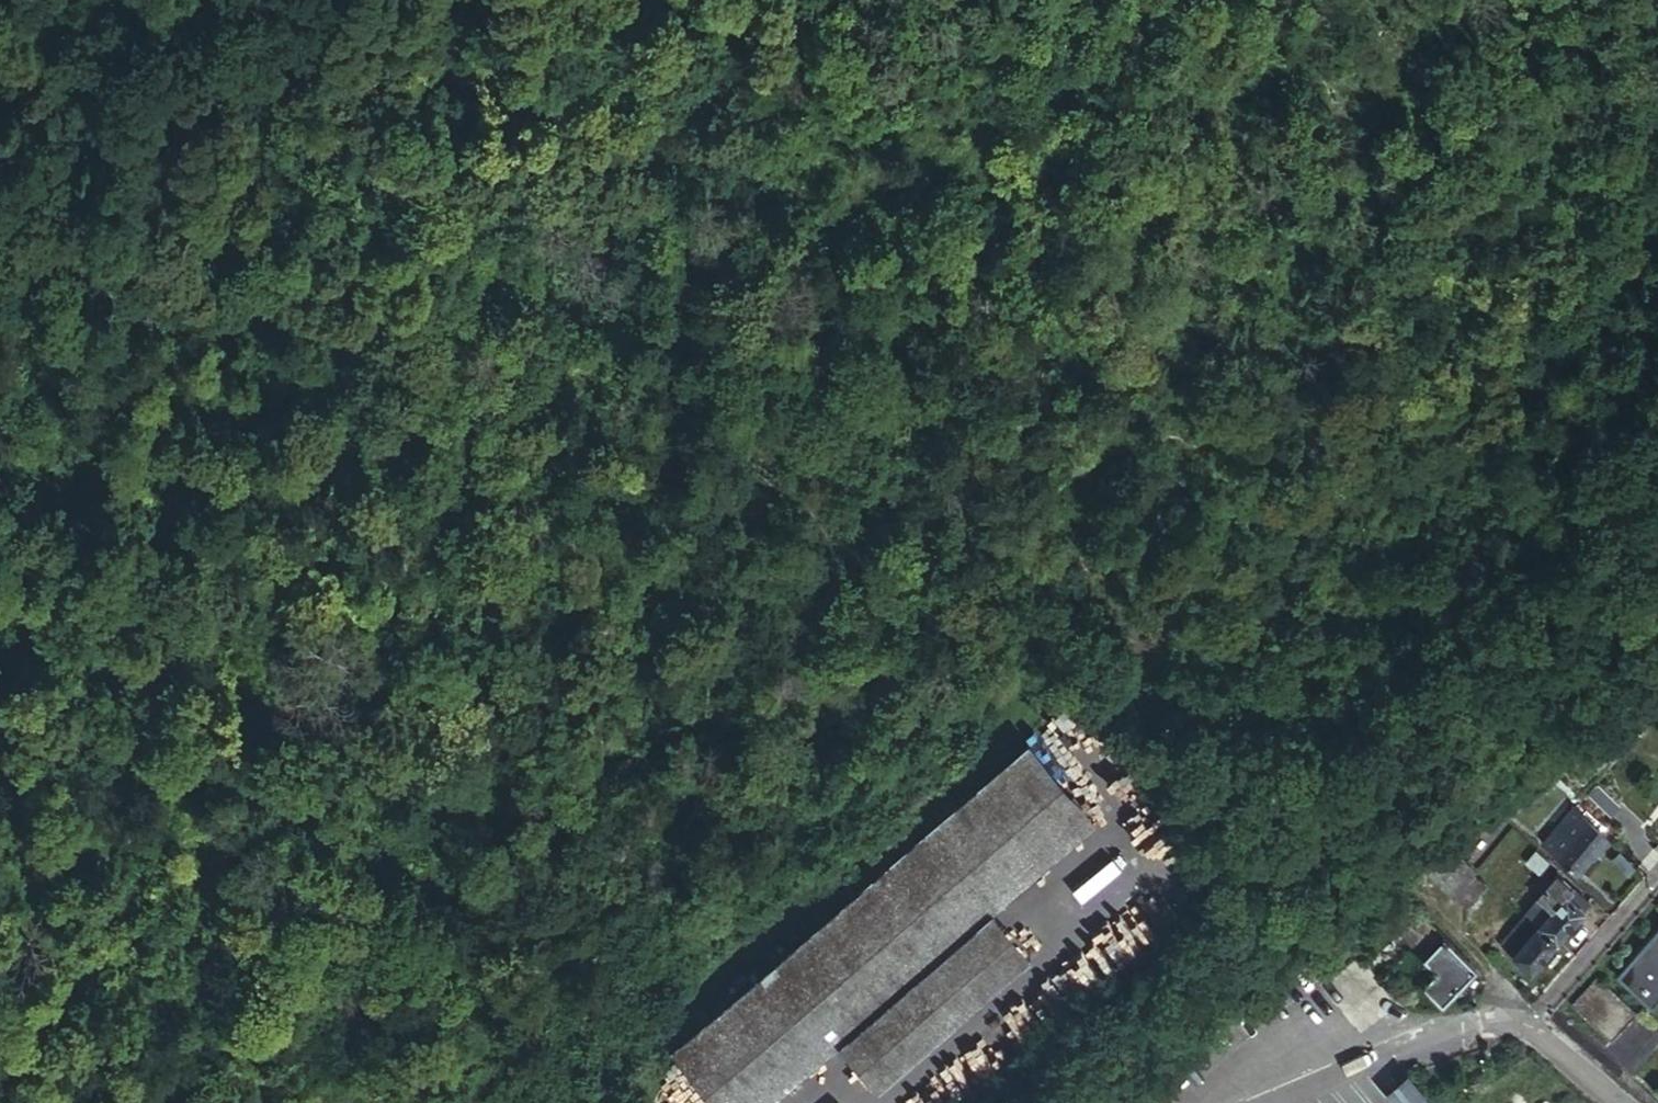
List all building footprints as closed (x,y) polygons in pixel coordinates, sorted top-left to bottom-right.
[(683,1050),(730,1102),(768,1102),(845,1037),(882,1080),(1033,951),(995,906),(1091,824),(1026,748),(683,1050)] [(1589,799),(1611,818),(1620,806),(1599,787),(1589,799)] [(1550,842),(1581,867),(1607,834),(1575,809),(1550,842)] [(1539,876),(1553,858),(1541,849),(1527,866),(1539,876)] [(1441,883),(1456,894),(1475,872),(1477,869),(1461,857),(1441,883)] [(1546,892),(1531,910),(1562,936),(1594,899),(1562,870),(1544,889),(1546,892)] [(1475,872),(1456,894),(1469,905),(1487,882),(1475,872)] [(1562,936),(1531,910),(1505,939),(1535,966),(1562,936)] [(1476,963),(1415,913),(1398,934),(1430,960),(1418,975),(1446,998),(1476,963)] [(1637,1068),(1657,1045),(1657,1024),(1637,1006),(1602,974),(1578,1002),(1617,1036),(1610,1043),(1637,1068)] [(1408,1073),(1387,1091),(1398,1102),(1435,1102),(1408,1073)]
